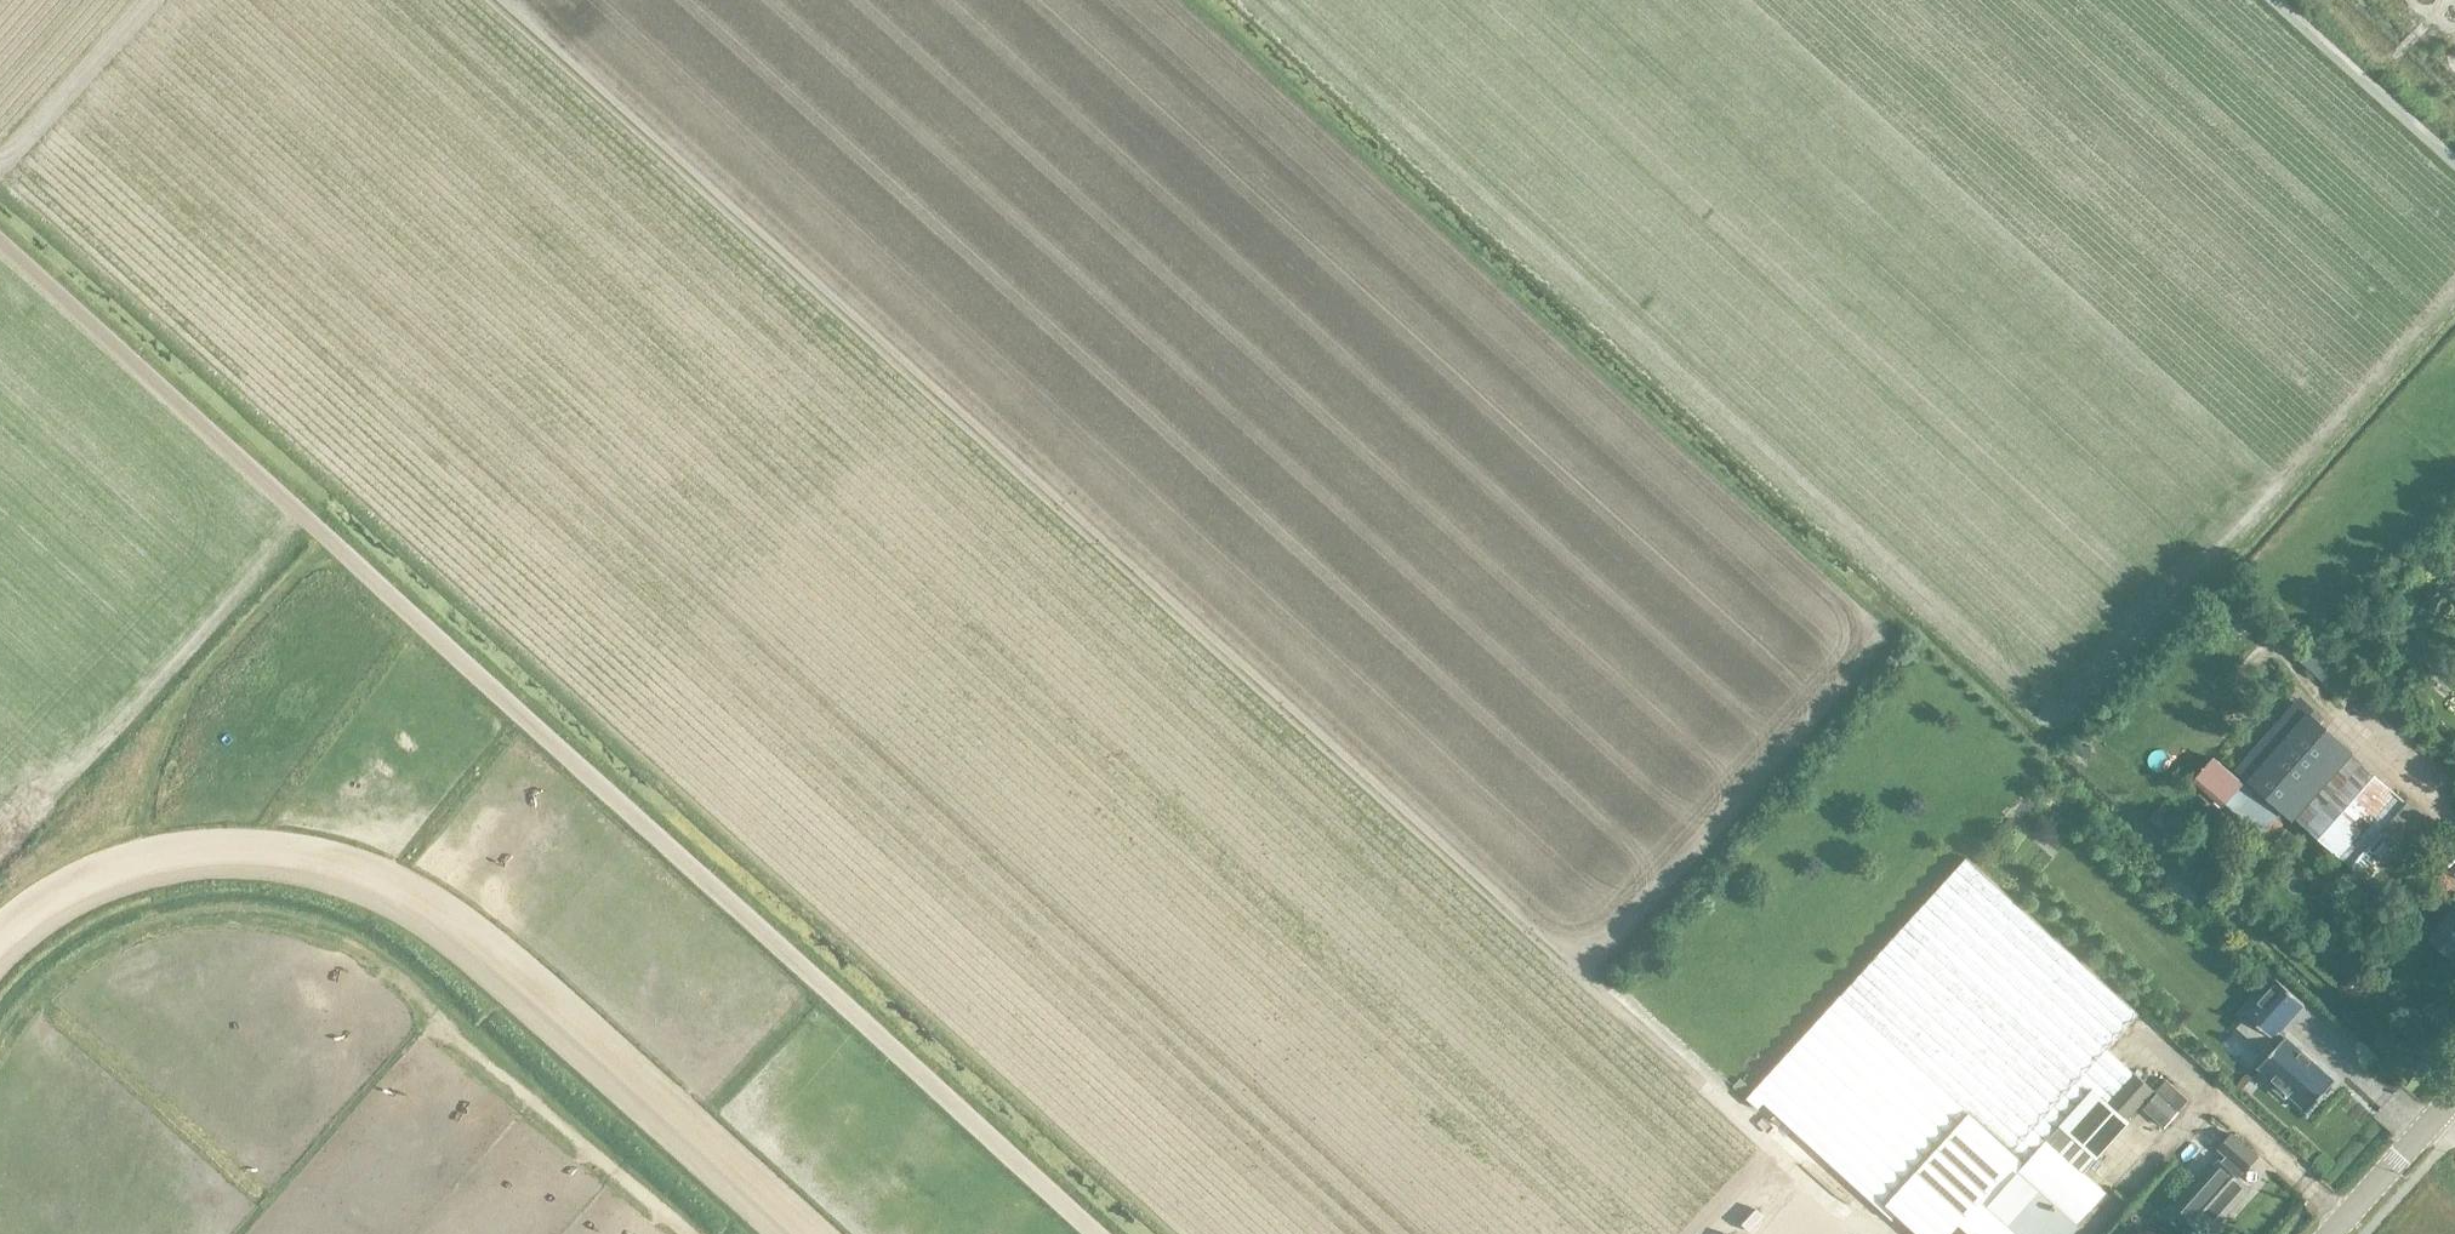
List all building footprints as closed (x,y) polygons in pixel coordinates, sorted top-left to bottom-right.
[(2246,787),(2229,806),(2261,834),(2276,818),(2293,832),(2300,823),(2382,895),(2415,858),(2413,856),(2437,830),(2307,715),(2313,708),(2299,696),(2234,769),(2254,787),(2251,790),(2246,787)] [(2240,746),(2233,740),(2222,752),(2229,758),(2240,746)] [(2197,777),(2226,802),(2243,783),(2214,758),(2197,777)] [(1980,1200),(1981,1199),(2054,1120),(2085,1086),(2079,1081),(2107,1049),(2139,1014),(1965,858),(1746,1101),(1757,1111),(1763,1105),(1893,1222),(1897,1217),(1916,1233),(1951,1233),(1959,1226),(1980,1200)] [(2443,919),(2428,936),(2451,956),(2454,952),(2454,906),(2453,908),(2441,898),(2431,909),(2443,919)] [(2276,978),(2245,1013),(2271,1037),(2267,1041),(2270,1044),(2257,1058),(2262,1062),(2258,1066),(2273,1079),(2270,1083),(2285,1096),(2288,1092),(2308,1111),(2335,1081),(2279,1031),(2304,1004),(2276,978)] [(2085,1086),(2054,1120),(2097,1158),(2130,1122),(2126,1119),(2153,1090),(2107,1049),(2079,1081),(2085,1086)] [(2174,1120),(2190,1091),(2164,1076),(2147,1105),(2174,1120)] [(1959,1226),(1969,1233),(2069,1233),(2106,1193),(2084,1173),(2097,1158),(2054,1120),(1981,1199),(1980,1200),(1959,1226)] [(2179,1152),(2194,1163),(2209,1142),(2194,1131),(2179,1152)] [(2246,1186),(2238,1179),(2257,1156),(2232,1134),(2219,1148),(2227,1155),(2220,1163),(2219,1162),(2177,1209),(2204,1233),(2246,1186)] [(1800,1177),(1747,1233),(1865,1233),(1800,1177)]
